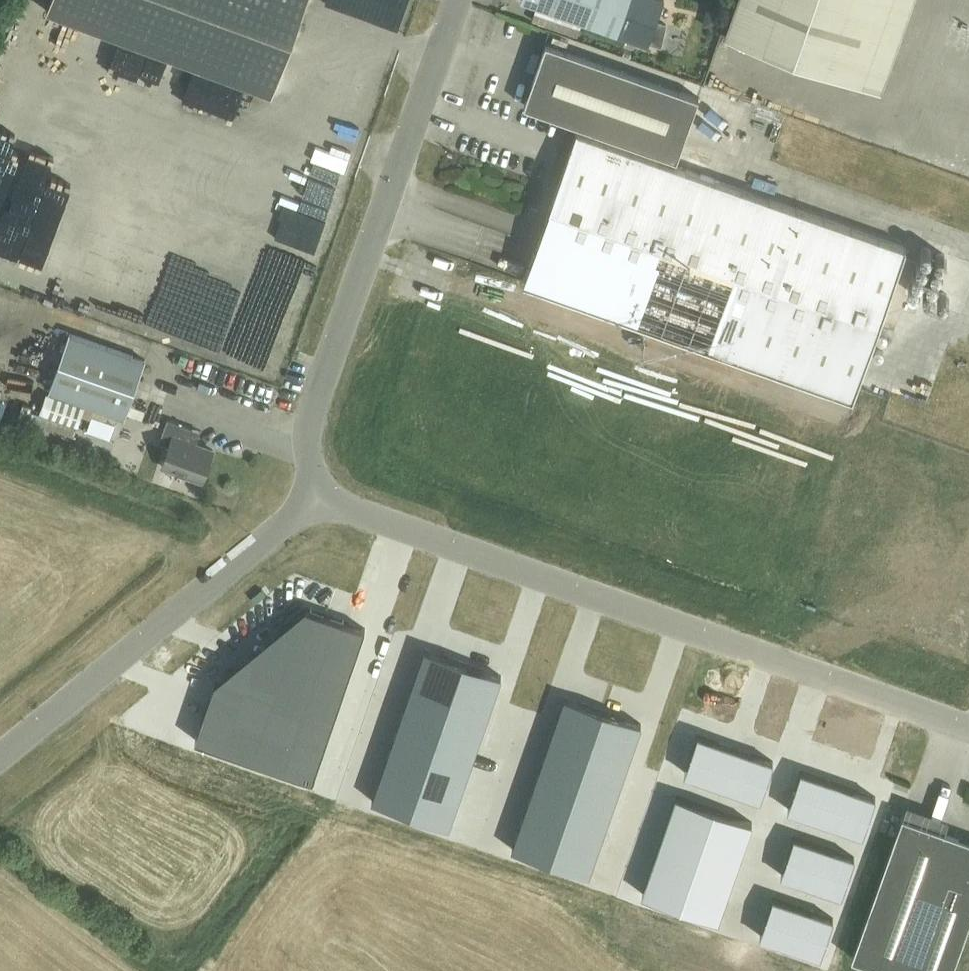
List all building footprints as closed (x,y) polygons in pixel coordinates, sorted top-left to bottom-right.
[(46,12),(271,95),(307,0),(50,0),(46,12)] [(415,11),(418,0),(379,0),(378,1),(415,11)] [(521,1),(648,46),(649,43),(661,47),(669,24),(657,20),(664,0),(521,0),(521,1)] [(725,36),(861,84),(890,0),(738,0),(725,36)] [(698,98),(546,44),(524,106),(676,160),(698,98)] [(726,131),(742,119),(728,101),(712,113),(726,131)] [(754,128),(782,139),(791,116),(763,105),(754,128)] [(84,281),(98,234),(126,139),(68,121),(55,162),(38,156),(42,142),(0,129),(0,255),(84,281)] [(906,248),(674,166),(577,132),(523,283),(852,399),(857,386),(906,248)] [(237,315),(261,226),(239,220),(248,186),(211,176),(192,248),(163,240),(150,289),(192,300),(189,311),(211,317),(212,313),(219,315),(220,311),(237,315)] [(293,268),(318,274),(323,255),(298,249),(293,268)] [(145,361),(69,334),(48,391),(124,418),(145,361)] [(6,419),(13,398),(0,393),(0,417),(6,419)] [(85,407),(47,394),(40,413),(78,427),(85,407)] [(192,429),(167,420),(158,443),(169,447),(161,467),(202,482),(213,451),(187,442),(192,429)] [(280,628),(269,658),(307,671),(314,652),(327,614),(306,607),(280,628)] [(327,614),(314,652),(352,666),(365,628),(327,614)] [(425,647),(405,704),(444,717),(464,660),(425,647)] [(251,652),(238,689),(294,709),(301,690),(307,671),(269,658),(251,652)] [(315,663),(307,671),(346,685),(352,666),(314,652),(315,663)] [(464,660),(444,717),(483,730),(502,674),(464,660)] [(307,671),(301,690),(339,703),(346,685),(307,671)] [(215,681),(195,738),(274,766),(281,747),(288,728),(294,709),(238,689),(215,681)] [(301,690),(294,709),(332,722),(339,703),(301,690)] [(565,697),(547,749),(585,762),(603,710),(565,697)] [(405,704),(399,723),(437,736),(444,717),(405,704)] [(294,709),(288,728),(326,741),(332,722),(294,709)] [(603,710),(590,748),(608,755),(621,717),(603,710)] [(444,717),(437,736),(476,750),(483,730),(444,717)] [(621,717),(608,755),(628,762),(641,724),(621,717)] [(399,723),(392,741),(431,755),(437,736),(399,723)] [(288,728),(281,747),(319,760),(326,741),(288,728)] [(698,735),(684,774),(761,800),(774,762),(698,735)] [(437,736),(431,755),(469,768),(476,750),(437,736)] [(392,741),(382,770),(421,783),(431,755),(392,741)] [(281,747),(274,766),(313,779),(319,760),(281,747)] [(590,748),(583,767),(622,781),(628,762),(590,748)] [(547,749),(540,768),(579,781),(583,767),(585,762),(547,749)] [(431,755),(421,783),(460,796),(469,768),(431,755)] [(579,781),(577,786),(615,800),(622,781),(583,767),(579,781)] [(540,768),(512,849),(550,862),(564,824),(570,805),(577,786),(579,781),(540,768)] [(382,770),(372,799),(411,812),(421,783),(382,770)] [(800,771),(787,809),(862,836),(876,797),(800,771)] [(421,783),(411,812),(449,826),(460,796),(421,783)] [(577,786),(570,805),(608,818),(615,800),(577,786)] [(677,795),(642,894),(719,921),(753,822),(677,795)] [(570,805),(564,824),(602,837),(608,818),(570,805)] [(903,817),(853,959),(887,970),(953,970),(968,927),(968,840),(903,817)] [(564,824),(550,862),(588,876),(602,837),(564,824)] [(793,836),(780,875),(841,896),(855,857),(793,836)] [(772,897),(759,935),(820,956),(834,918),(772,897)]
